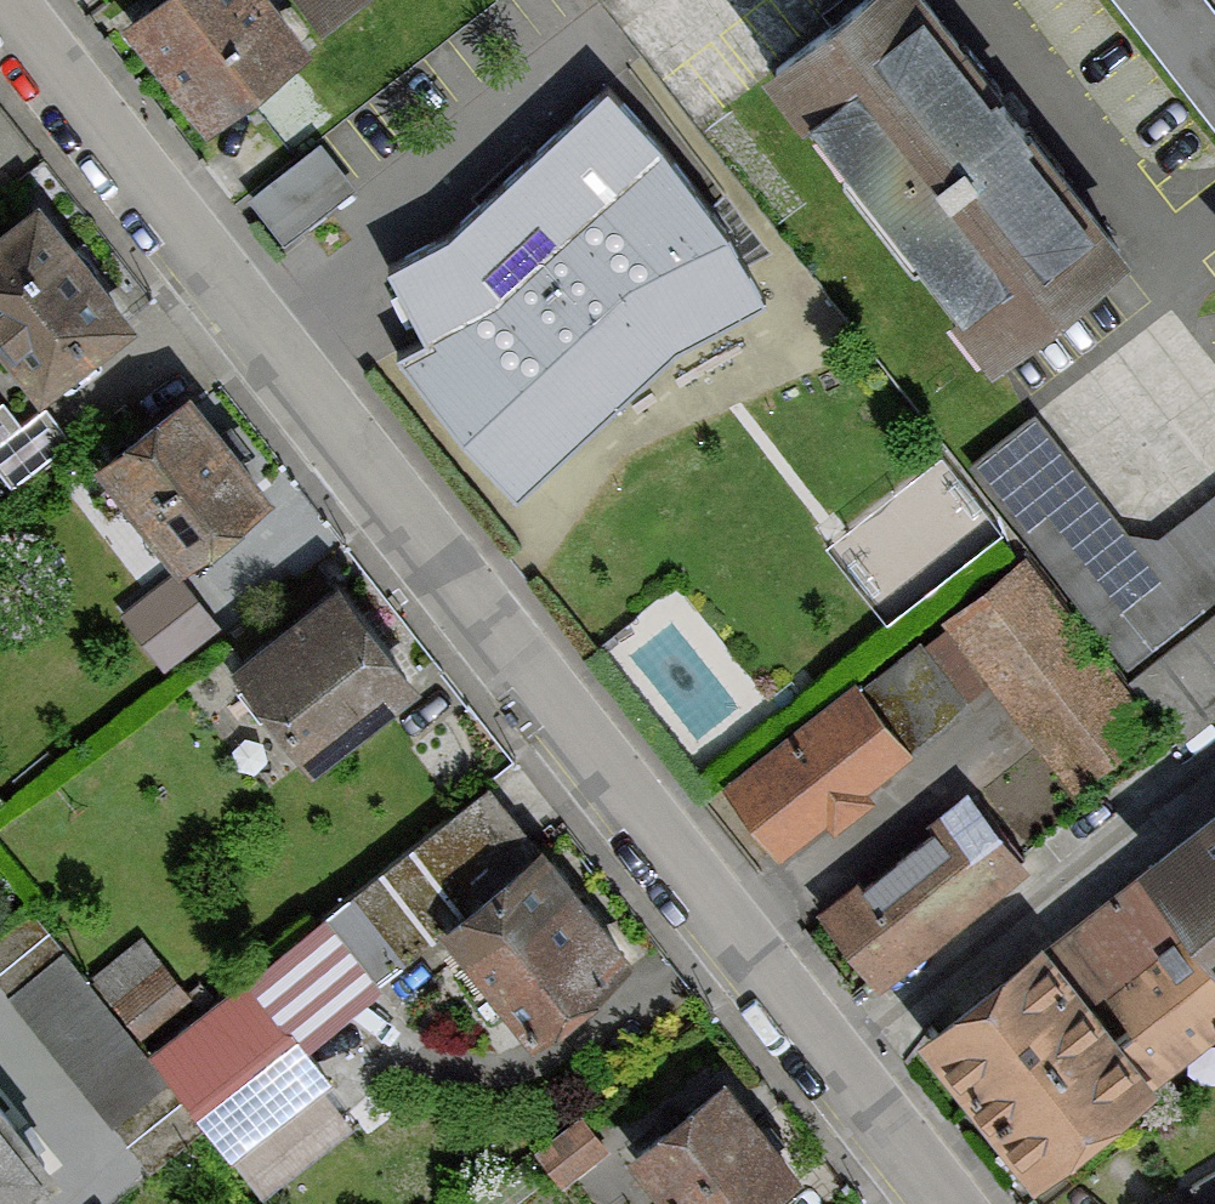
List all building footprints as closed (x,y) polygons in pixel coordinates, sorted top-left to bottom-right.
[(119,17),(203,126),(366,0),(278,0),(274,3),(272,0),(141,0),(119,17)] [(762,69),(991,358),(1128,251),(930,0),(850,0),(762,69)] [(1214,126),(1214,9),(1208,0),(1116,0),(1214,126)] [(458,428),(516,493),(677,345),(761,297),(723,227),(660,141),(610,85),(453,232),(388,265),(425,338),(400,350),(458,428)] [(132,322),(35,199),(0,226),(0,348),(38,395),(132,322)] [(268,493),(185,389),(95,461),(178,565),(268,493)] [(43,406),(21,424),(1,400),(0,401),(0,469),(13,484),(69,436),(43,406)] [(968,461),(1126,662),(1214,593),(1214,492),(1160,534),(1127,531),(1033,411),(968,461)] [(944,627),(921,645),(962,697),(985,679),(1071,788),(1152,724),(1020,557),(939,620),(944,627)] [(418,685),(334,577),(231,657),(315,764),(418,685)] [(1131,681),(1178,736),(1214,707),(1214,615),(1131,681)] [(853,680),(724,782),(780,852),(824,817),(832,827),(869,798),(862,788),(968,705),(962,697),(921,645),(916,639),(857,685),(853,680)] [(321,917),(371,978),(439,923),(538,842),(488,780),(321,917)] [(960,788),(818,908),(876,976),(1017,856),(960,788)] [(1142,863),(1214,953),(1214,804),(1142,863)] [(538,842),(439,923),(529,1033),(628,952),(538,842)] [(921,1042),(1032,1178),(1214,1030),(1214,953),(1142,863),(921,1042)] [(0,918),(0,981),(16,1000),(69,957),(23,900),(0,918)] [(136,935),(89,976),(140,1035),(188,994),(136,935)] [(242,973),(150,1049),(163,1065),(209,1120),(237,1154),(329,1078),(242,973)] [(163,1065),(105,1112),(151,1167),(209,1120),(163,1065)] [(625,1149),(670,1203),(754,1203),(798,1168),(720,1072),(625,1149)] [(56,1166),(0,1095),(0,1203),(9,1203),(56,1166)] [(574,1116),(529,1150),(556,1184),(600,1150),(574,1116)]
